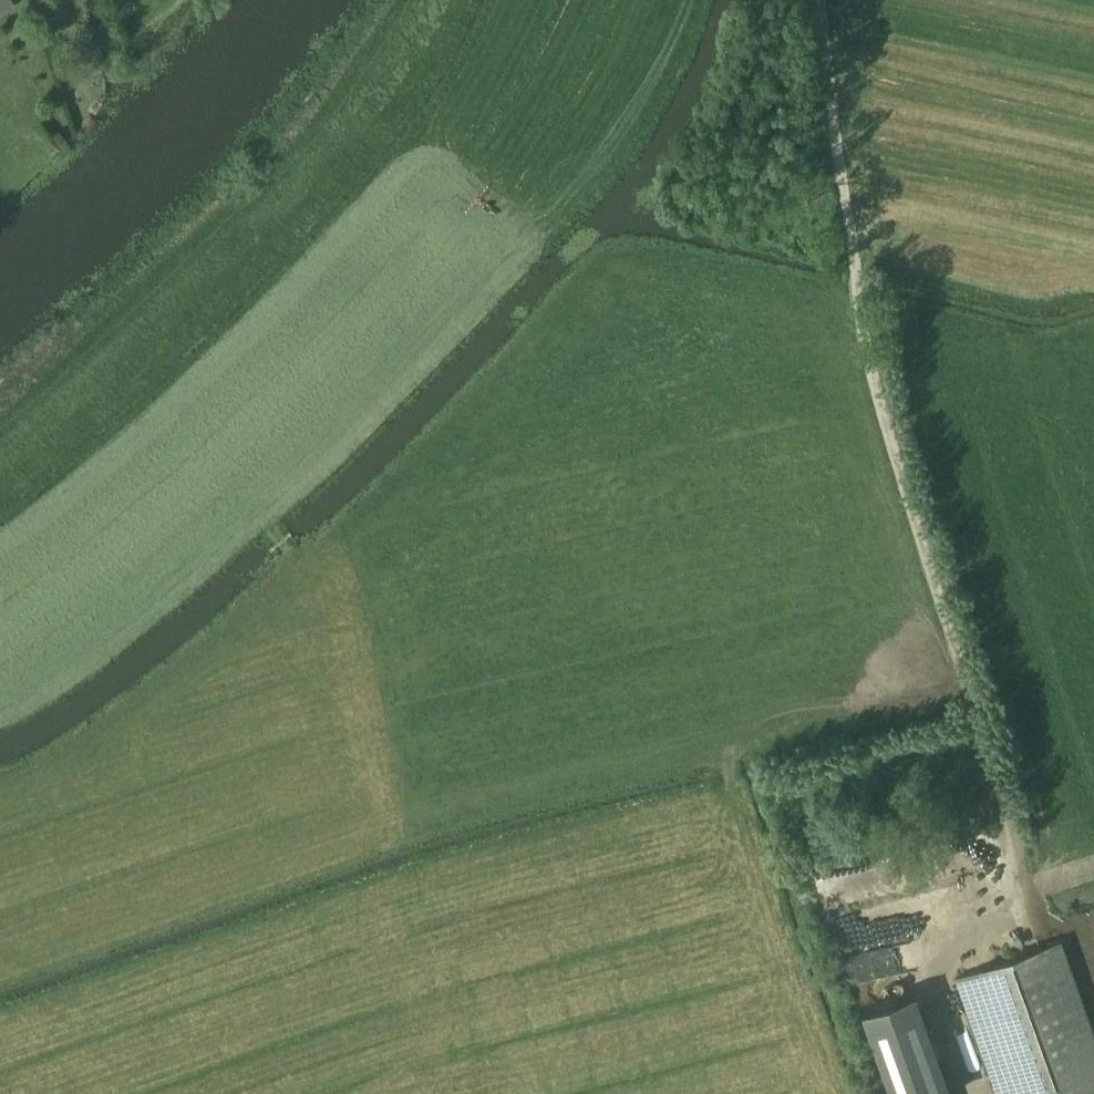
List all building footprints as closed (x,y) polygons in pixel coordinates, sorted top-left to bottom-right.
[(1016,955),(954,978),(996,1093),(1068,1093),(1093,1085),(1093,1032),(1061,939),(1016,955)] [(915,991),(862,1010),(892,1093),(952,1093),(915,991)]
